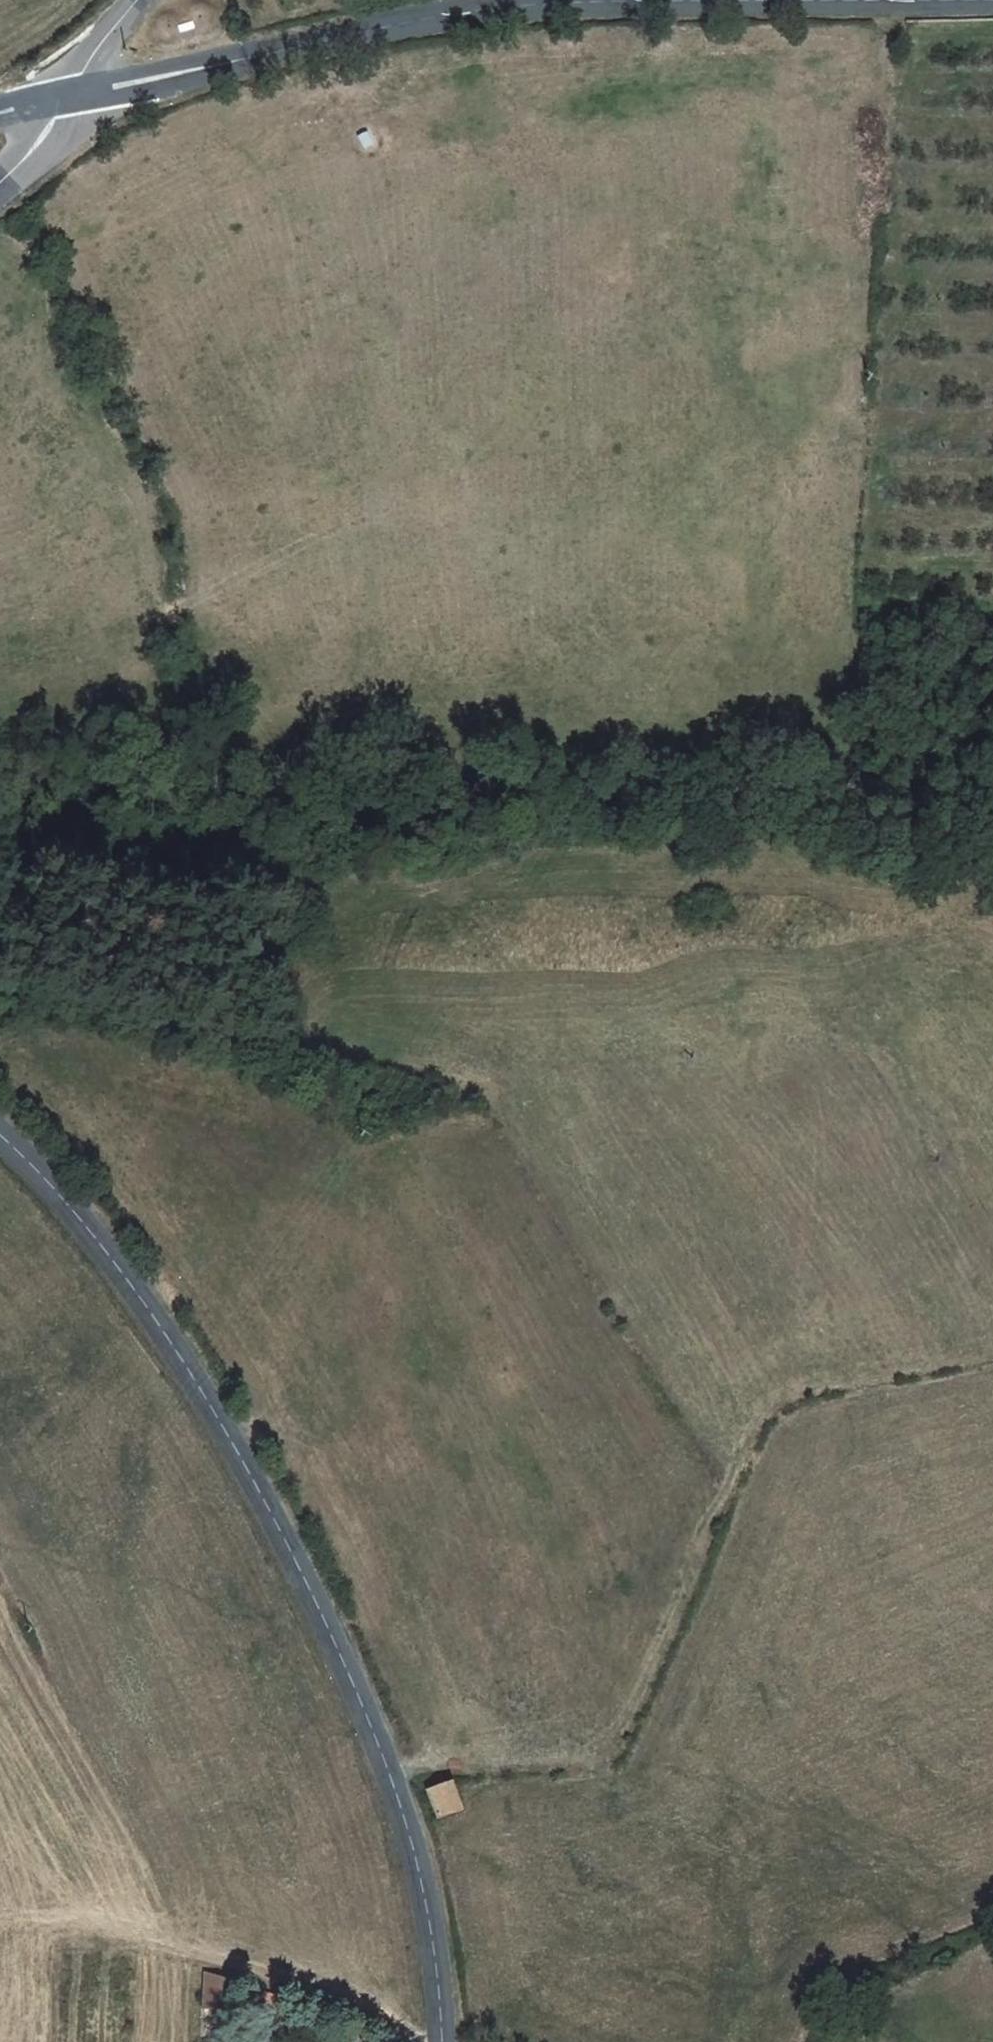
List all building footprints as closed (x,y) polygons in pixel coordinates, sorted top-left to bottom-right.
[(457,1779),(426,1790),(439,1820),(467,1811),(457,1779)] [(202,2008),(235,2008),(235,1974),(202,1974),(202,2008)]
